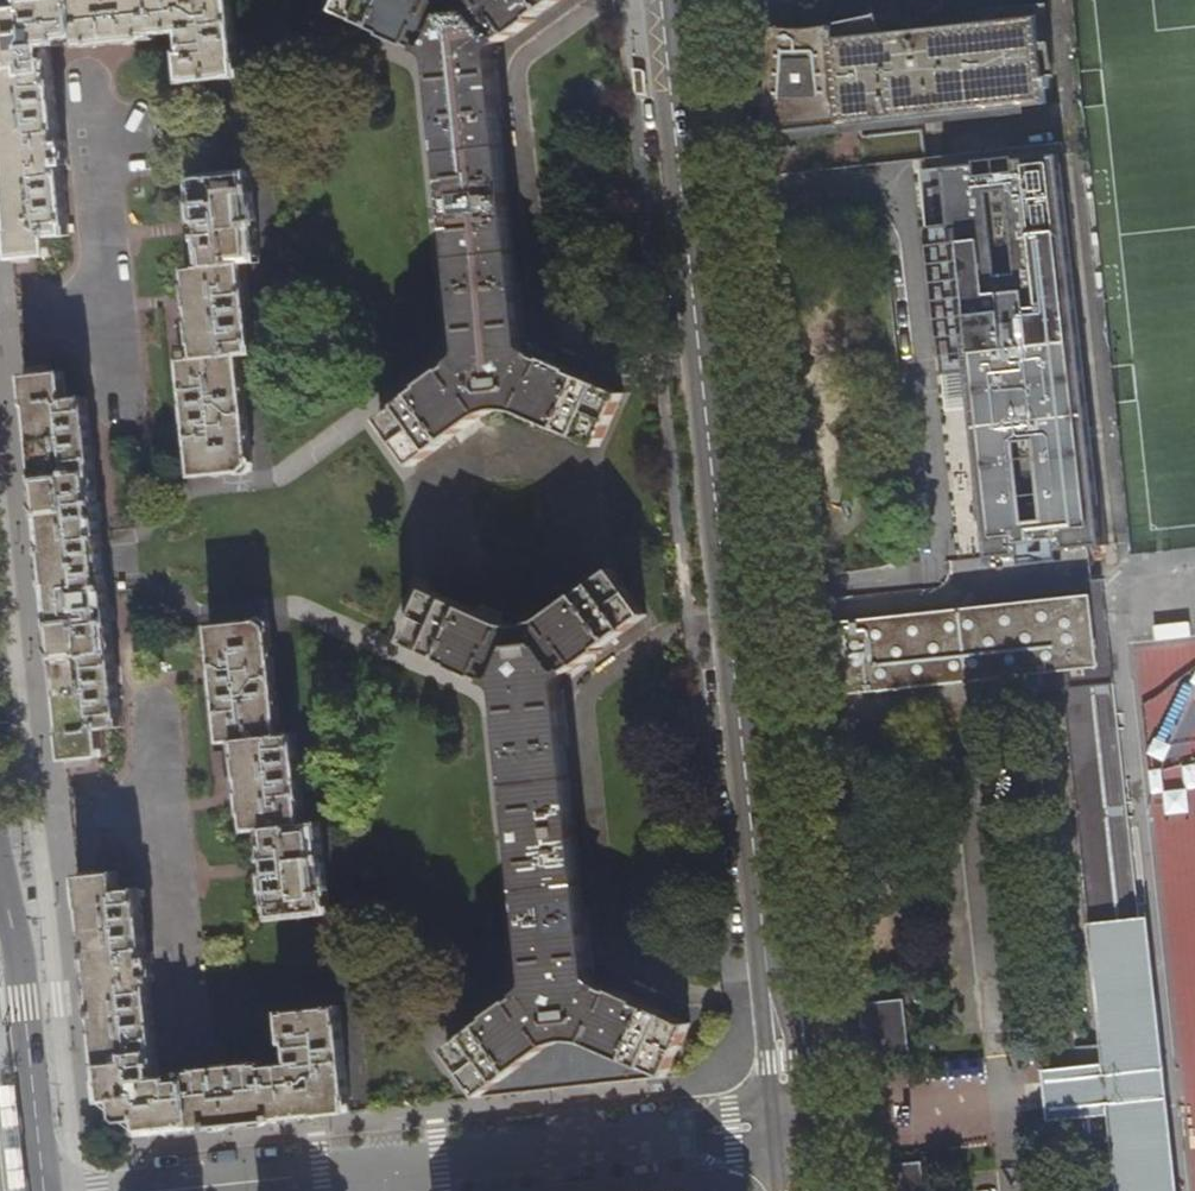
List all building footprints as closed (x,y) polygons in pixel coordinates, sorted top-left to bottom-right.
[(13,260),(51,257),(49,237),(69,235),(65,191),(66,191),(65,176),(63,176),(62,165),(67,165),(65,140),(60,140),(58,131),(60,131),(58,116),(57,116),(51,58),(52,58),(51,46),(78,43),(79,47),(124,43),(138,42),(138,41),(157,39),(157,35),(180,32),(182,45),(183,45),(184,52),(178,53),(181,84),(240,78),(233,0),(22,0),(0,27),(0,137),(9,225),(13,260)] [(502,41),(511,35),(512,36),(536,19),(535,17),(558,0),(342,0),(337,10),(386,33),(386,35),(423,52),(424,51),(435,63),(435,69),(434,69),(440,123),(442,123),(445,158),(460,291),(458,291),(460,311),(464,347),(467,347),(467,355),(465,359),(461,363),(459,365),(458,364),(424,387),(425,389),(417,395),(381,422),(413,467),(484,418),(494,414),(499,412),(510,412),(521,414),(601,447),(624,395),(574,373),(575,371),(536,355),(534,357),(530,354),(527,351),(524,345),(523,340),(526,340),(520,285),(517,285),(500,117),(502,117),(496,63),(493,63),(493,58),(494,50),(498,45),(502,41)] [(882,33),(876,15),(858,20),(833,25),(808,28),(791,28),(771,26),(762,135),(864,127),(1046,104),(1037,17),(882,33)] [(865,136),(867,164),(930,158),(925,129),(865,136)] [(1109,546),(1064,158),(1016,163),(1018,175),(978,179),(977,167),(923,173),(929,223),(951,221),(988,559),(1021,555),(1020,544),(1059,539),(1060,550),(1109,546)] [(977,167),(978,179),(1018,175),(1016,163),(1016,159),(977,163),(977,167)] [(197,236),(200,267),(246,264),(260,263),(250,170),(191,176),(196,221),(194,221),(196,236),(197,236)] [(192,323),(196,358),(240,357),(255,355),(246,264),(200,267),(186,268),(190,306),(188,306),(190,323),(192,323)] [(240,357),(196,358),(181,360),(187,421),(186,422),(188,436),(189,436),(193,478),(252,472),(240,357)] [(69,760),(70,765),(91,762),(90,757),(104,755),(102,728),(121,725),(117,680),(118,680),(116,664),(115,664),(110,618),(111,617),(109,603),(108,603),(106,580),(107,580),(105,560),(103,540),(102,540),(100,517),(101,516),(99,503),(98,503),(93,455),(94,455),(93,440),(91,440),(87,395),(67,397),(63,370),(49,372),(48,368),(28,371),(28,375),(25,376),(29,410),(39,500),(46,566),(48,586),(57,672),(66,760),(69,760)] [(1021,555),(1022,566),(1061,562),(1060,550),(1059,539),(1020,544),(1021,555)] [(969,580),(967,560),(946,563),(949,582),(969,580)] [(568,600),(543,617),(535,621),(528,622),(521,623),(510,622),(426,589),(403,641),(453,664),(453,665),(492,682),(493,681),(496,682),(500,685),(504,691),(505,696),(505,699),(503,699),(508,753),(510,753),(511,761),(528,921),(526,921),(529,945),(532,976),(534,976),(534,981),(533,985),(528,992),(526,994),(525,991),(498,1011),(490,1017),(491,1018),(447,1051),(481,1098),(497,1096),(510,1095),(624,1082),(637,1081),(667,1078),(691,1024),(642,1002),(642,1001),(617,989),(616,991),(598,984),(595,980),(592,974),(591,970),(593,969),(588,915),(586,915),(568,747),(570,747),(564,691),(562,691),(561,688),(563,680),(567,675),(569,673),(571,675),(604,650),(603,648),(648,616),(614,569),(569,601),(568,600)] [(1147,918),(1137,919),(1100,580),(980,594),(982,609),(829,623),(838,695),(1042,672),(1044,690),(1065,688),(1092,924),(1087,925),(1100,1045),(1074,1047),(1075,1067),(1042,1071),(1048,1123),(1082,1120),(1084,1139),(1110,1137),(1116,1190),(1177,1190),(1147,918)] [(236,743),(281,736),(268,620),(209,627),(213,669),(212,669),(214,683),(215,683),(222,744),(236,743)] [(261,832),(306,824),(295,734),(281,736),(236,743),(241,796),(242,796),(246,833),(261,832)] [(306,824),(261,832),(265,863),(264,863),(265,878),(267,878),(271,921),(331,915),(321,822),(306,824)] [(102,1097),(148,1134),(162,1132),(273,1120),(351,1112),(339,1007),(280,1013),(283,1044),(290,1043),(291,1063),(266,1067),(266,1062),(249,1064),(248,1063),(234,1065),(187,1070),(187,1071),(184,1072),(183,1074),(160,1077),(159,1065),(158,1064),(152,1007),(153,1006),(149,981),(155,980),(152,956),(147,956),(145,946),(146,945),(145,931),(144,931),(139,887),(119,889),(117,872),(79,876),(82,904),(95,1034),(102,1097)] [(860,1040),(862,1063),(909,1058),(903,999),(861,1004),(865,1040),(860,1040)] [(17,1088),(0,1089),(0,1114),(1,1130),(21,1128),(17,1088)] [(28,1190),(24,1151),(3,1153),(8,1190),(19,1190),(28,1190)] [(880,1190),(924,1190),(921,1162),(872,1167),(874,1190),(880,1189),(880,1190)]
